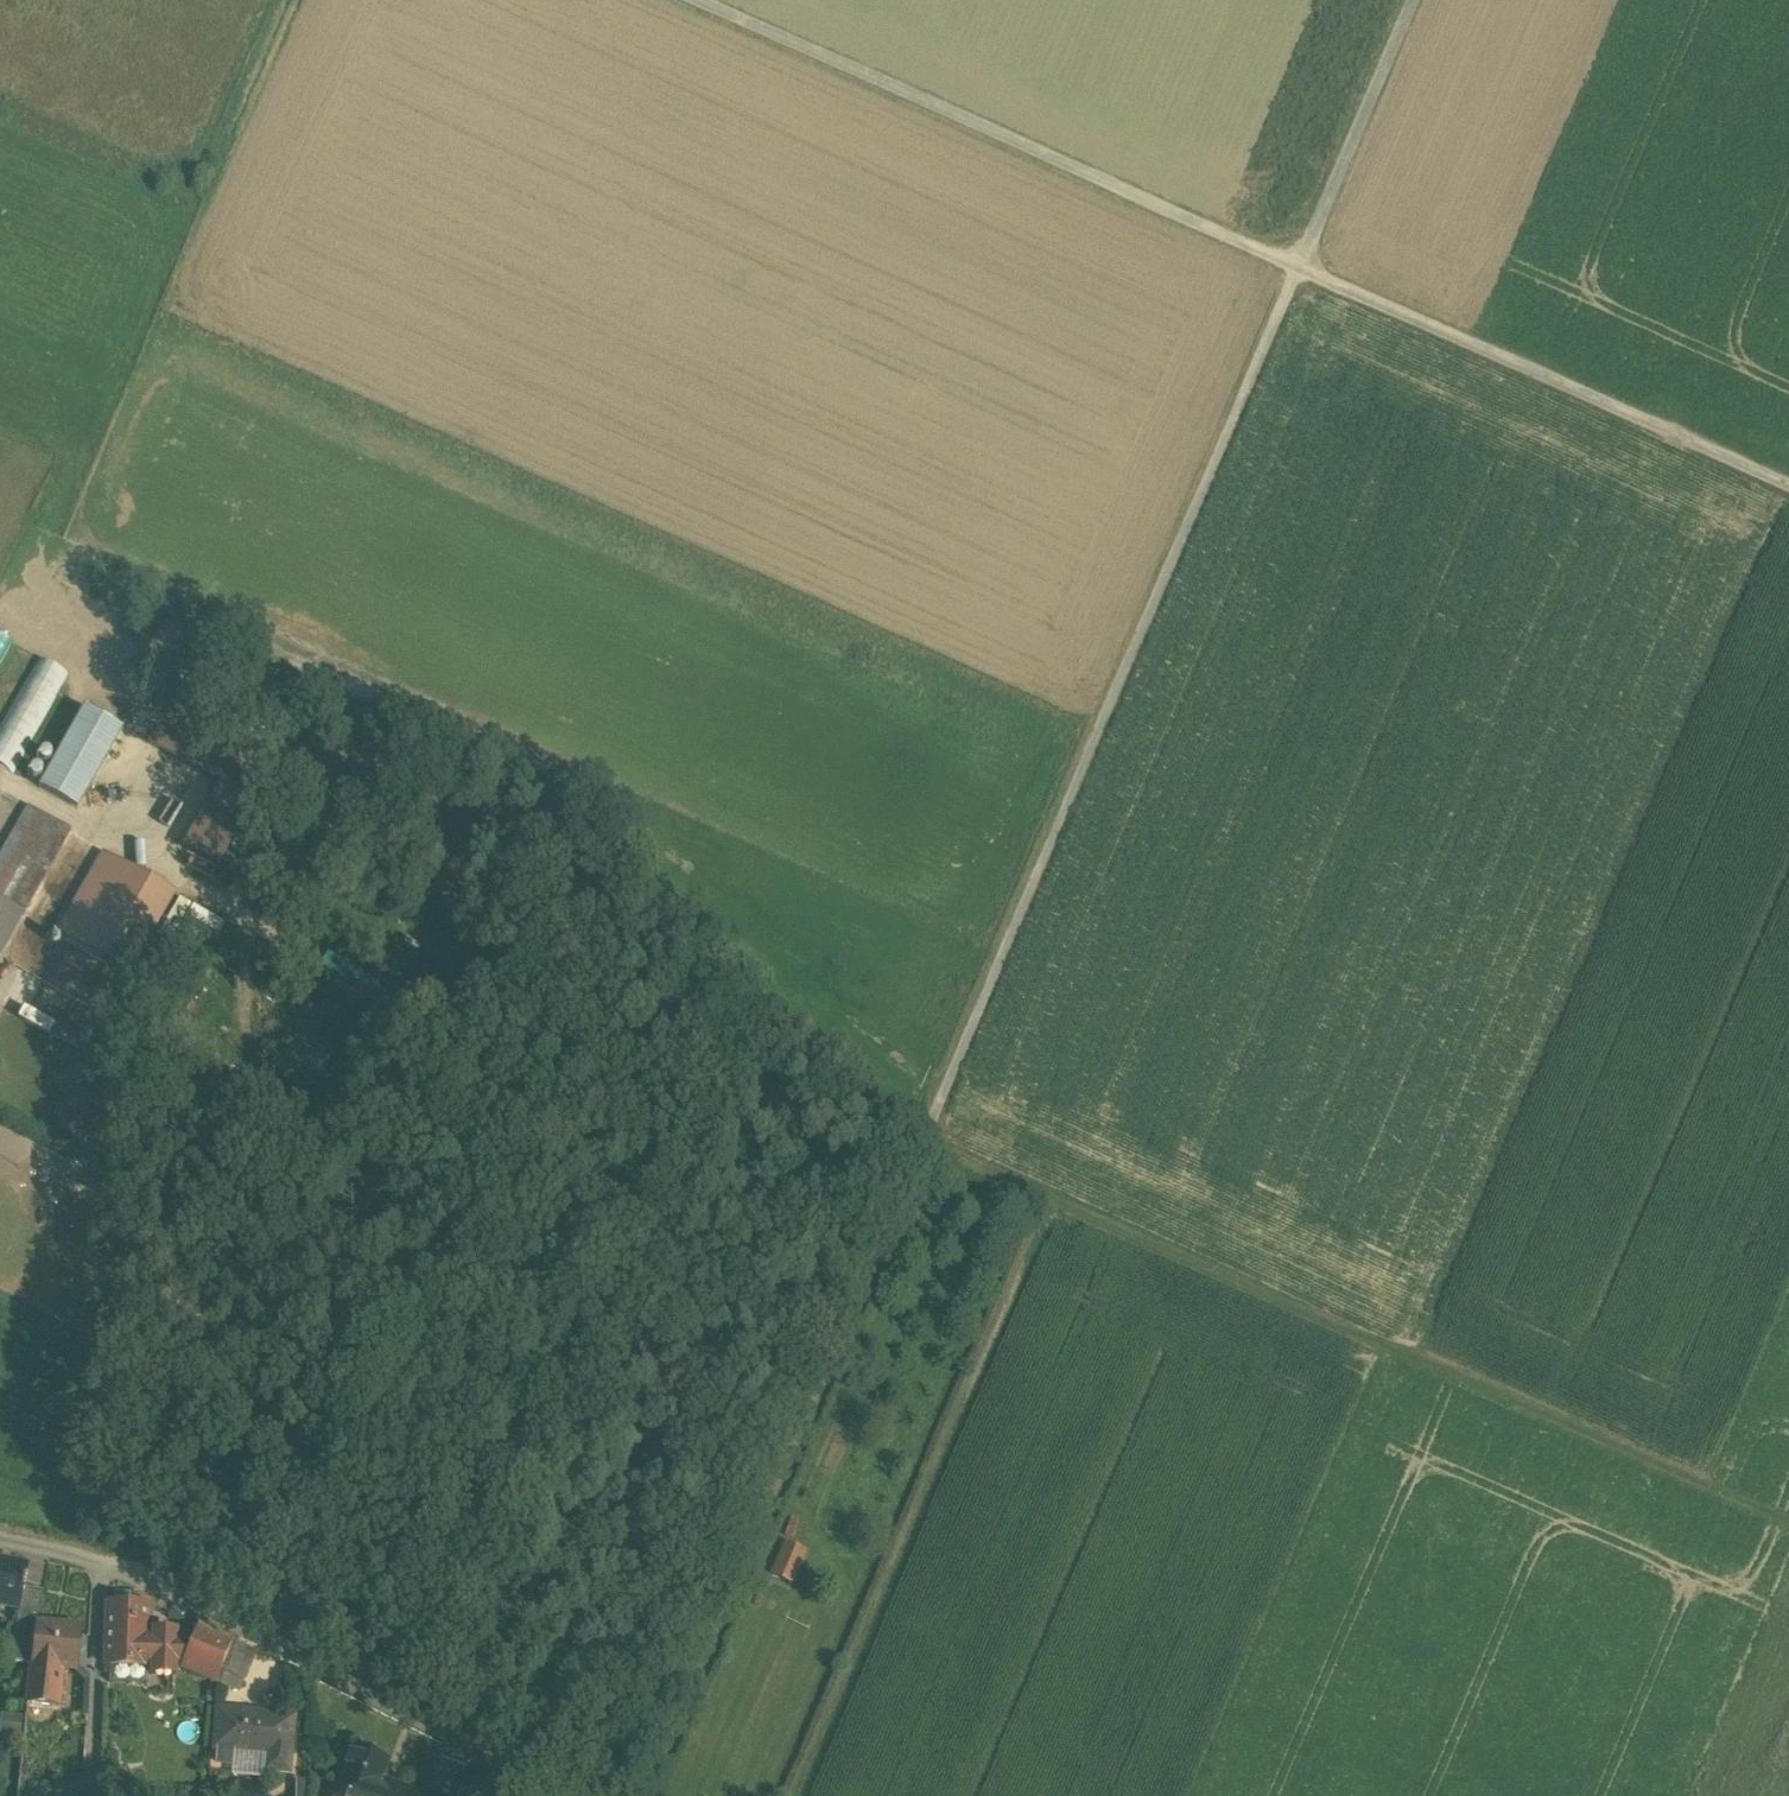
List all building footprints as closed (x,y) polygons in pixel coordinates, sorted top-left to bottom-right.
[(6,653),(12,643),(0,636),(0,650),(6,653)] [(0,725),(0,768),(12,774),(68,675),(39,658),(0,725)] [(84,709),(39,789),(76,810),(121,730),(84,709)] [(156,723),(146,742),(190,765),(200,746),(156,723)] [(248,798),(207,784),(184,850),(225,864),(248,798)] [(71,831),(28,807),(0,857),(0,956),(71,831)] [(102,854),(55,935),(129,977),(176,897),(102,854)] [(193,907),(183,932),(213,944),(223,920),(193,907)] [(782,1540),(767,1575),(791,1585),(806,1549),(782,1540)] [(0,1563),(0,1603),(18,1607),(19,1607),(22,1594),(23,1594),(24,1593),(26,1583),(24,1582),(27,1569),(0,1563)] [(42,1596),(24,1593),(23,1594),(22,1594),(19,1607),(18,1607),(7,1662),(31,1665),(35,1627),(42,1596)] [(145,1609),(108,1608),(108,1641),(145,1641),(145,1609)] [(79,1632),(38,1628),(34,1665),(34,1666),(56,1668),(56,1669),(61,1670),(75,1671),(79,1632)] [(232,1646),(200,1632),(184,1670),(183,1673),(215,1686),(220,1674),(232,1646)] [(145,1641),(108,1641),(107,1668),(145,1669),(145,1641)] [(184,1643),(145,1641),(145,1669),(184,1670),(193,1649),(184,1643)] [(255,1656),(232,1646),(220,1674),(243,1684),(255,1656)] [(56,1668),(34,1666),(34,1665),(31,1665),(26,1705),(57,1708),(61,1670),(56,1669),(56,1668)] [(292,1722),(218,1714),(214,1752),(268,1757),(267,1773),(287,1775),(292,1722)] [(351,1752),(335,1795),(407,1795),(391,1790),(392,1789),(382,1786),(389,1766),(351,1752)]
